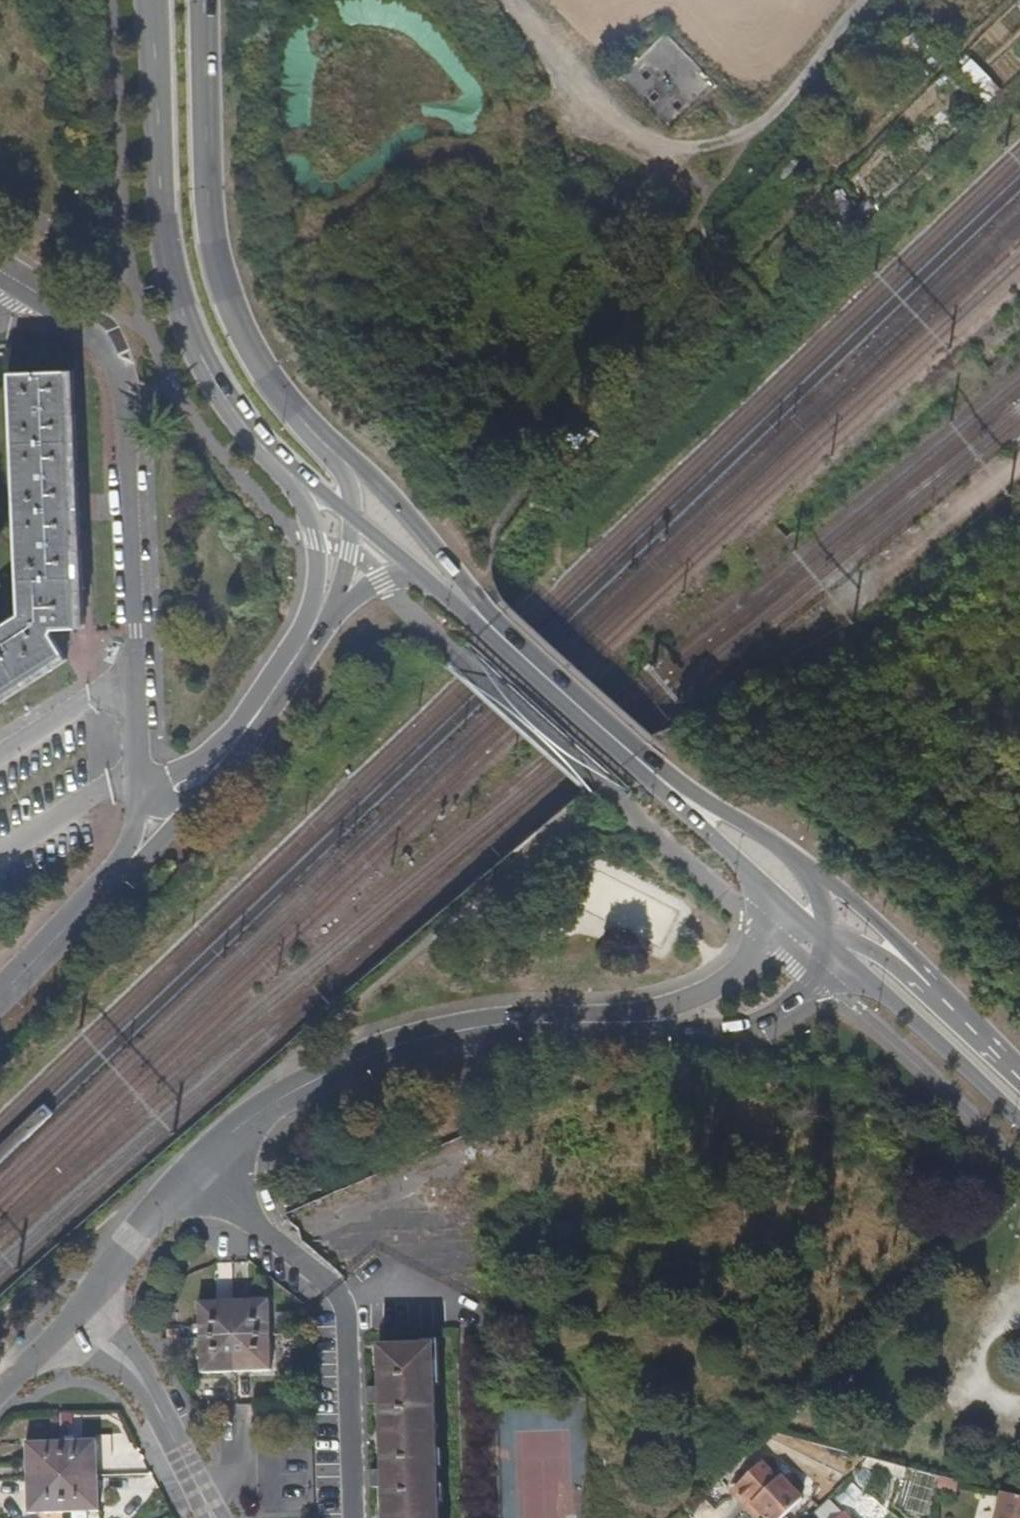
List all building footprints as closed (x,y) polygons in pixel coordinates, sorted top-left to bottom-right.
[(64,663),(50,639),(83,637),(81,550),(79,484),(77,414),(76,382),(11,383),(23,627),(0,642),(0,704),(64,663)] [(269,1336),(269,1302),(234,1303),(235,1337),(269,1336)] [(235,1337),(234,1303),(201,1304),(201,1338),(235,1337)] [(271,1371),(269,1336),(235,1337),(236,1372),(271,1371)] [(236,1372),(235,1337),(201,1338),(203,1373),(236,1372)] [(436,1448),(433,1347),(378,1348),(378,1365),(380,1388),(374,1388),(375,1390),(375,1406),(380,1406),(381,1425),(382,1471),(377,1471),(377,1490),(384,1490),(384,1517),(439,1517),(438,1497),(436,1448)] [(96,1481),(94,1446),(61,1447),(62,1482),(96,1481)] [(62,1482),(61,1447),(26,1448),(28,1483),(62,1482)] [(728,1490),(747,1510),(753,1504),(761,1512),(767,1517),(780,1517),(804,1494),(781,1470),(776,1475),(761,1459),(728,1490)] [(97,1514),(96,1481),(62,1482),(63,1516),(97,1514)] [(63,1516),(62,1482),(28,1483),(30,1517),(63,1516)] [(1000,1491),(993,1517),(1019,1517),(1019,1497),(1000,1491)] [(761,1512),(753,1504),(747,1510),(755,1517),(761,1512)]
